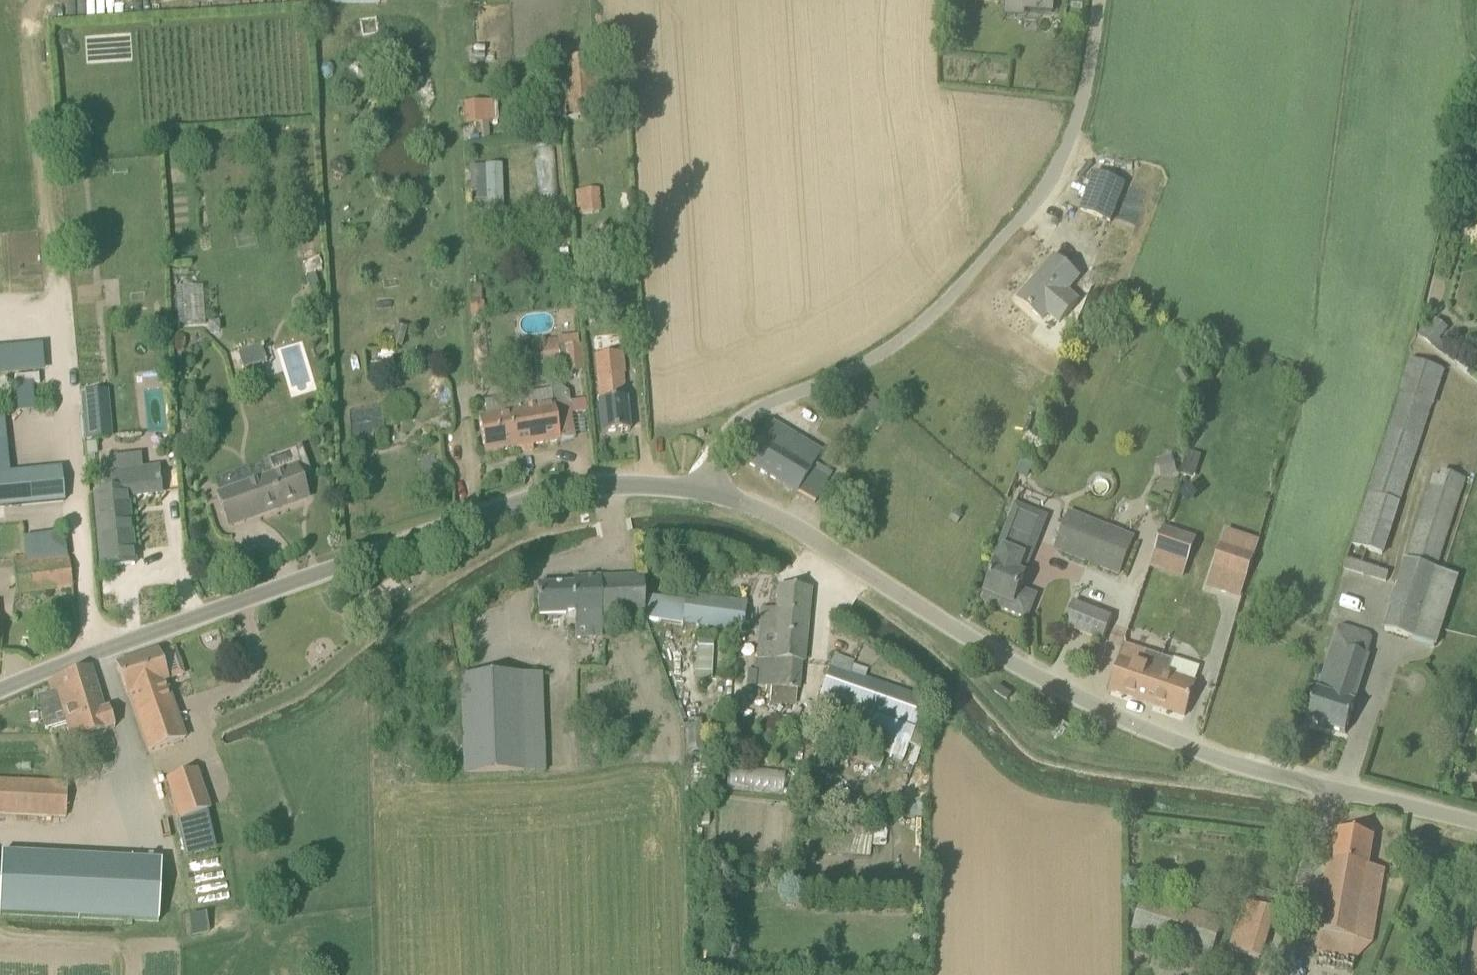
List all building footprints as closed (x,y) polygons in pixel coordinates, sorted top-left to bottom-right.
[(567,120),(598,117),(593,57),(561,60),(567,120)] [(486,123),(484,102),(464,103),(465,124),(486,123)] [(503,211),(501,167),(485,168),(486,194),(475,194),(475,212),(503,211)] [(1125,185),(1097,174),(1095,173),(1081,210),(1111,222),(1125,185)] [(600,187),(576,189),(577,211),(602,210),(600,187)] [(1019,300),(1043,320),(1048,314),(1060,324),(1079,302),(1067,292),(1079,278),(1055,257),(1019,300)] [(204,286),(176,287),(178,324),(205,323),(204,286)] [(558,355),(557,349),(556,340),(533,343),(535,358),(558,355)] [(263,343),(238,349),(243,368),(267,362),(263,343)] [(0,347),(0,375),(45,372),(43,344),(0,347)] [(582,347),(564,349),(557,349),(558,355),(565,354),(567,373),(584,372),(582,347)] [(625,400),(621,359),(596,362),(600,403),(598,403),(602,434),(630,431),(627,400),(625,400)] [(1410,361),(1399,395),(1433,406),(1444,371),(1410,361)] [(109,390),(82,392),(86,441),(113,439),(109,390)] [(1401,504),(1433,406),(1399,395),(1352,545),(1345,571),(1367,578),(1367,577),(1386,583),(1390,573),(1362,564),(1366,549),(1384,555),(1400,504),(1401,504)] [(485,454),(575,439),(569,402),(479,418),(485,454)] [(187,418),(182,447),(197,450),(202,421),(187,418)] [(797,494),(820,456),(822,452),(786,431),(777,446),(761,436),(745,463),(797,494)] [(307,498),(301,481),(312,478),(302,449),(268,461),(272,472),(217,492),(229,526),(307,498)] [(1201,455),(1189,452),(1186,462),(1193,465),(1198,463),(1201,455)] [(89,499),(86,467),(0,475),(0,507),(89,499)] [(102,568),(135,565),(128,497),(162,493),(160,469),(104,475),(105,491),(93,492),(93,494),(95,494),(102,568)] [(1415,641),(1437,573),(1467,480),(1443,473),(1441,479),(1435,477),(1406,564),(1383,632),(1415,641)] [(1072,513),(1057,549),(1119,573),(1133,538),(1072,513)] [(1039,540),(1007,527),(993,563),(996,565),(986,593),(996,597),(993,604),(1027,618),(1036,596),(1021,590),(1026,576),(1024,576),(1038,541),(1039,540)] [(1166,527),(1156,554),(1173,559),(1182,533),(1166,527)] [(1247,580),(1255,557),(1222,546),(1214,569),(1247,580)] [(14,566),(17,594),(97,584),(93,556),(14,566)] [(602,620),(646,619),(645,595),(644,576),(573,579),(573,585),(538,587),(539,617),(566,616),(567,625),(575,625),(576,637),(603,636),(602,620)] [(756,687),(797,690),(798,691),(800,663),(804,663),(811,590),(779,587),(777,611),(763,610),(756,687)] [(683,623),(686,601),(645,595),(646,619),(683,625),(683,623)] [(742,631),(747,604),(687,595),(686,601),(683,623),(742,631)] [(1113,617),(1074,602),(1064,625),(1104,640),(1113,617)] [(1317,690),(1307,722),(1346,734),(1356,702),(1353,701),(1373,639),(1338,628),(1318,690),(1317,690)] [(697,645),(696,677),(712,677),(714,645),(697,645)] [(1158,671),(1163,657),(1127,645),(1112,690),(1111,689),(1110,690),(1138,700),(1140,696),(1147,699),(1154,679),(1145,676),(1148,667),(1158,671)] [(176,648),(162,654),(171,679),(186,673),(176,648)] [(129,694),(145,741),(148,751),(185,739),(166,682),(167,682),(157,652),(117,665),(127,695),(129,694)] [(1174,661),(1163,657),(1158,671),(1148,667),(1145,676),(1154,679),(1147,699),(1155,701),(1153,705),(1186,716),(1186,715),(1196,683),(1169,674),(1174,661)] [(821,696),(853,708),(843,736),(905,758),(915,729),(925,699),(831,666),(821,696)] [(73,743),(117,726),(111,708),(105,710),(90,667),(49,682),(57,713),(63,712),(73,743)] [(461,678),(462,698),(465,776),(525,774),(520,675),(461,678)] [(692,722),(690,745),(701,746),(702,732),(700,732),(700,723),(692,722)] [(196,771),(167,781),(180,819),(209,809),(196,771)] [(66,817),(68,784),(0,781),(0,814),(66,817)] [(923,818),(923,799),(910,799),(911,818),(923,818)] [(710,801),(697,801),(697,825),(710,825),(710,801)] [(1372,942),(1384,869),(1369,866),(1374,836),(1338,830),(1320,933),(1321,933),(1318,951),(1356,958),(1372,942)] [(167,865),(86,860),(83,920),(164,924),(167,865)] [(1213,953),(1222,923),(1142,898),(1132,929),(1213,953)] [(1274,911),(1247,902),(1232,949),(1259,957),(1274,911)]
